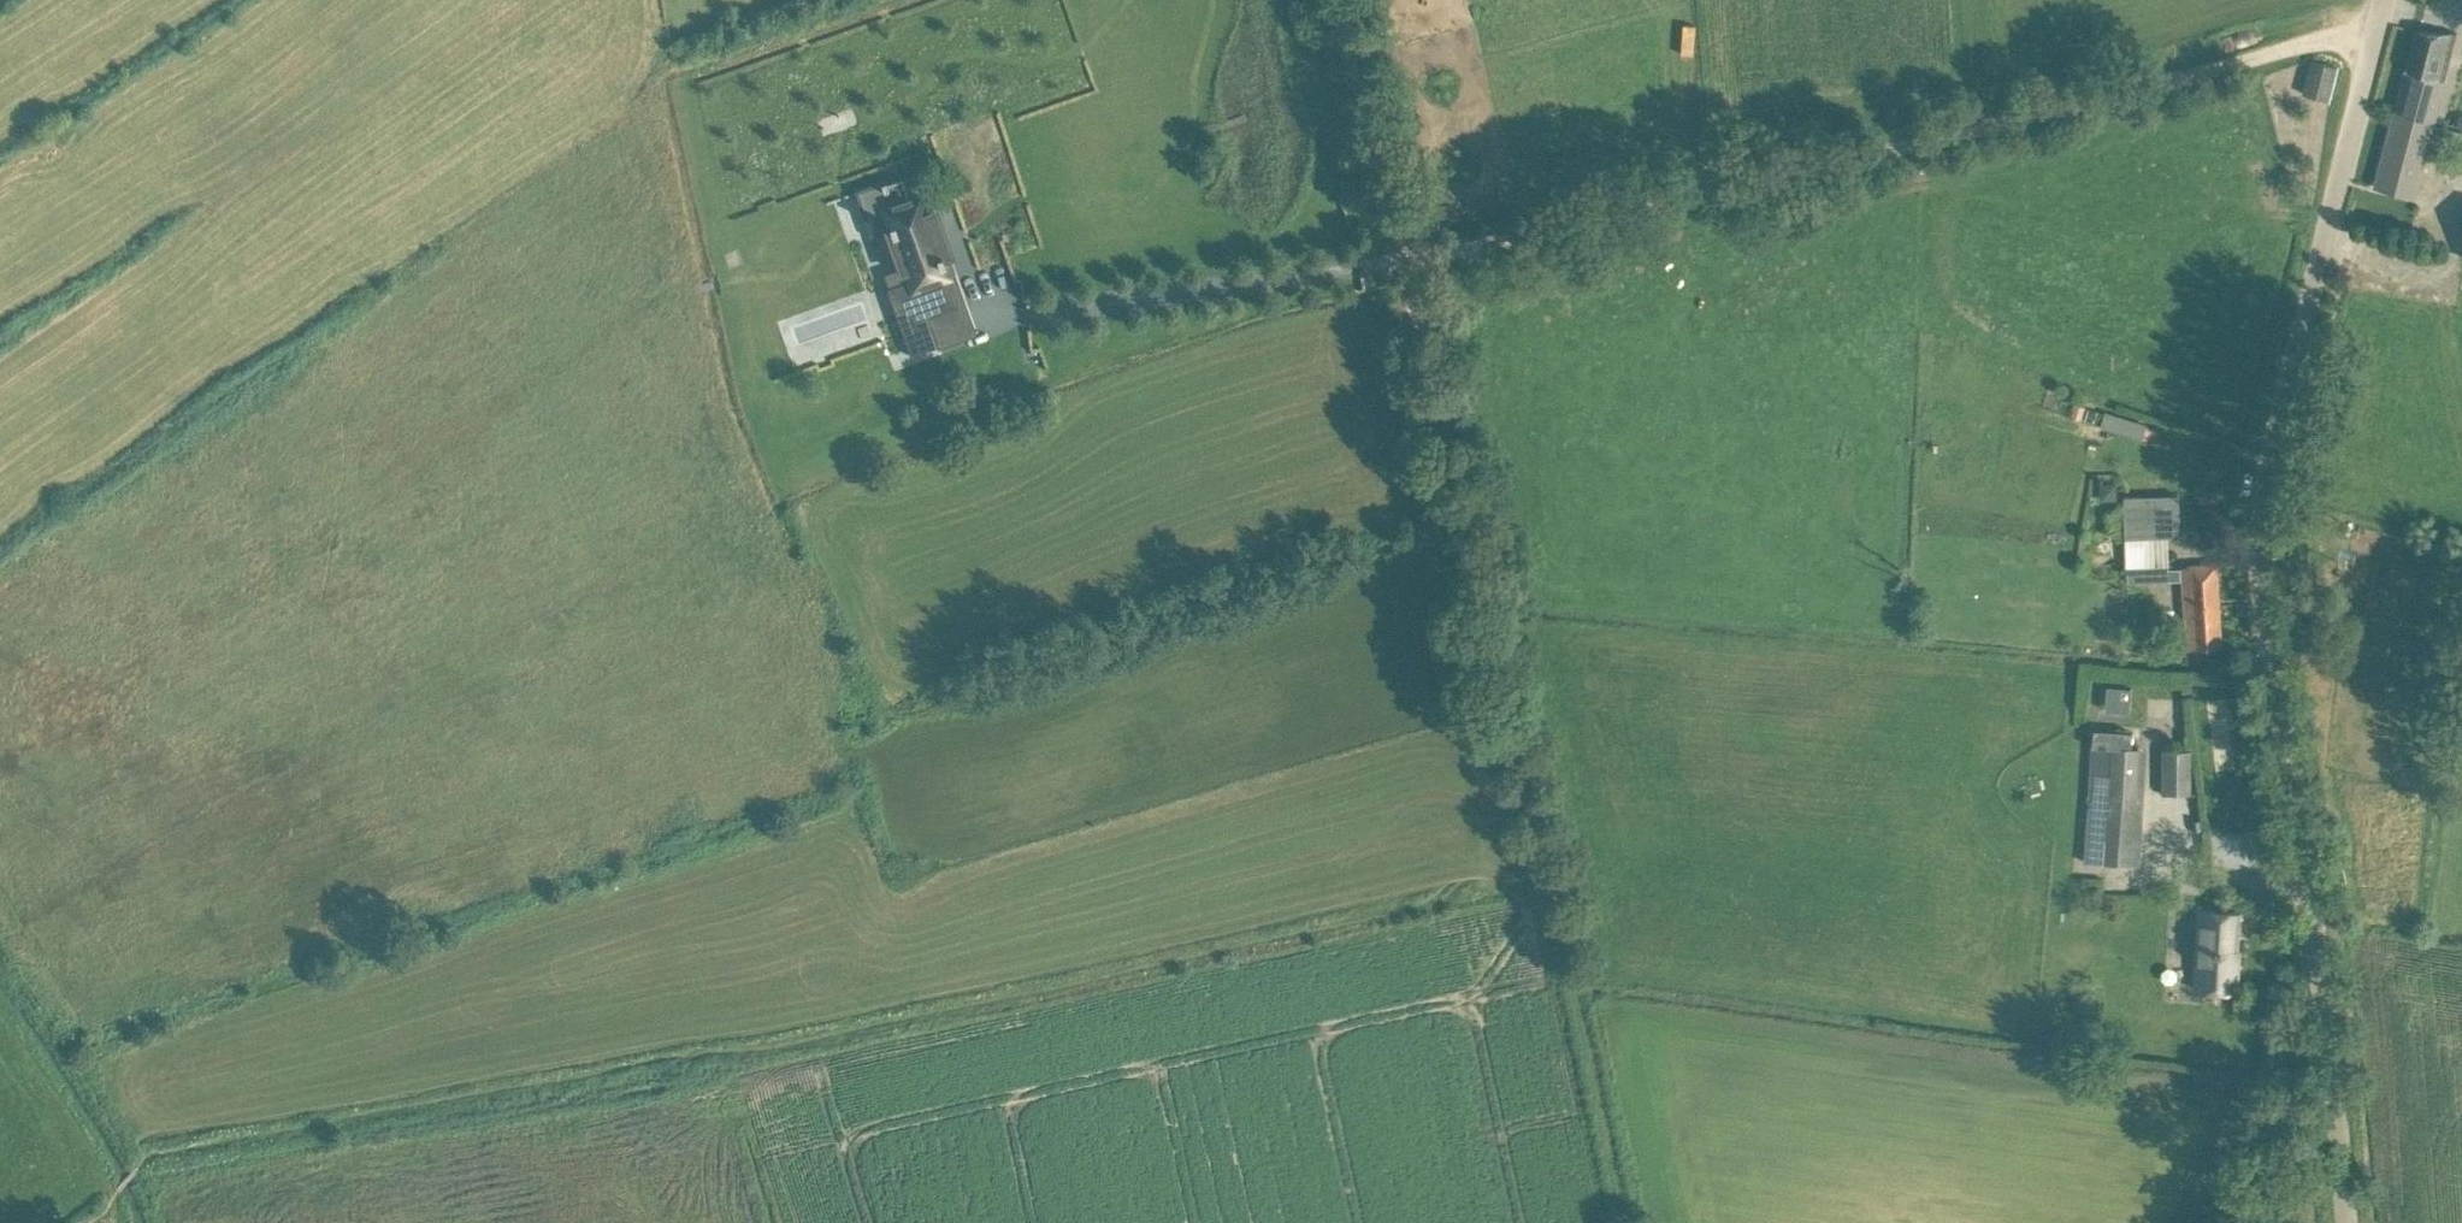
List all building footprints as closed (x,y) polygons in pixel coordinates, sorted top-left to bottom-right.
[(2375,187),(2414,196),(2455,32),(2416,30),(2375,187)] [(2303,93),(2328,99),(2337,66),(2311,60),(2303,93)] [(885,226),(901,272),(906,270),(909,279),(886,287),(910,355),(939,344),(929,315),(959,305),(942,257),(951,254),(935,208),(925,212),(919,193),(908,197),(901,177),(886,182),(885,180),(881,182),(883,189),(901,183),(907,198),(883,207),(889,225),(885,226)] [(2106,407),(2101,423),(2143,437),(2148,421),(2106,407)] [(2124,495),(2126,536),(2182,534),(2180,493),(2124,495)] [(2188,567),(2182,568),(2187,648),(2222,646),(2217,563),(2188,565),(2188,567)] [(2165,791),(2189,792),(2190,749),(2165,749),(2165,791)] [(2132,864),(2136,796),(2108,794),(2107,804),(2089,803),(2085,861),(2132,864)] [(2195,988),(2236,991),(2241,911),(2200,909),(2199,929),(2206,929),(2204,965),(2197,965),(2195,988)]
